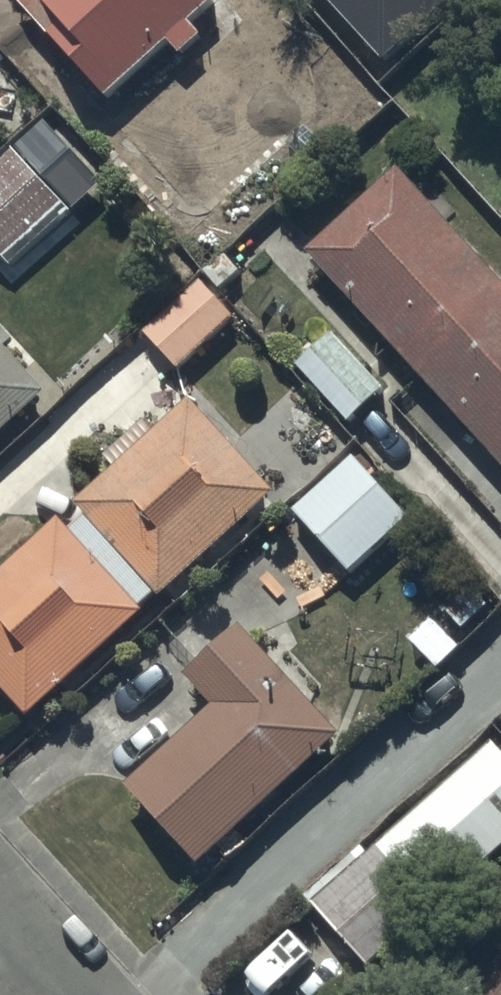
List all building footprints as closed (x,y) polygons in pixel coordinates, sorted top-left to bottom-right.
[(15,13),(105,116),(170,59),(181,71),(201,53),(189,40),(214,18),(191,0),(31,0),(15,13)] [(0,175),(0,263),(12,276),(68,224),(11,164),(0,175)] [(309,268),(500,479),(500,292),(402,184),(309,268)] [(202,286),(143,344),(179,381),(238,323),(202,286)] [(384,393),(333,336),(297,368),(348,425),(384,393)] [(50,408),(0,354),(0,454),(50,408)] [(0,592),(0,699),(29,731),(148,625),(144,620),(156,609),(163,616),(280,511),(193,413),(76,519),(87,531),(71,545),(63,536),(0,592)] [(410,521),(355,458),(296,510),(350,573),(410,521)] [(189,693),(215,722),(126,803),(198,883),(344,750),(245,642),(189,693)] [(370,978),(500,862),(500,764),(496,758),(374,860),(367,852),(306,903),(370,978)]
